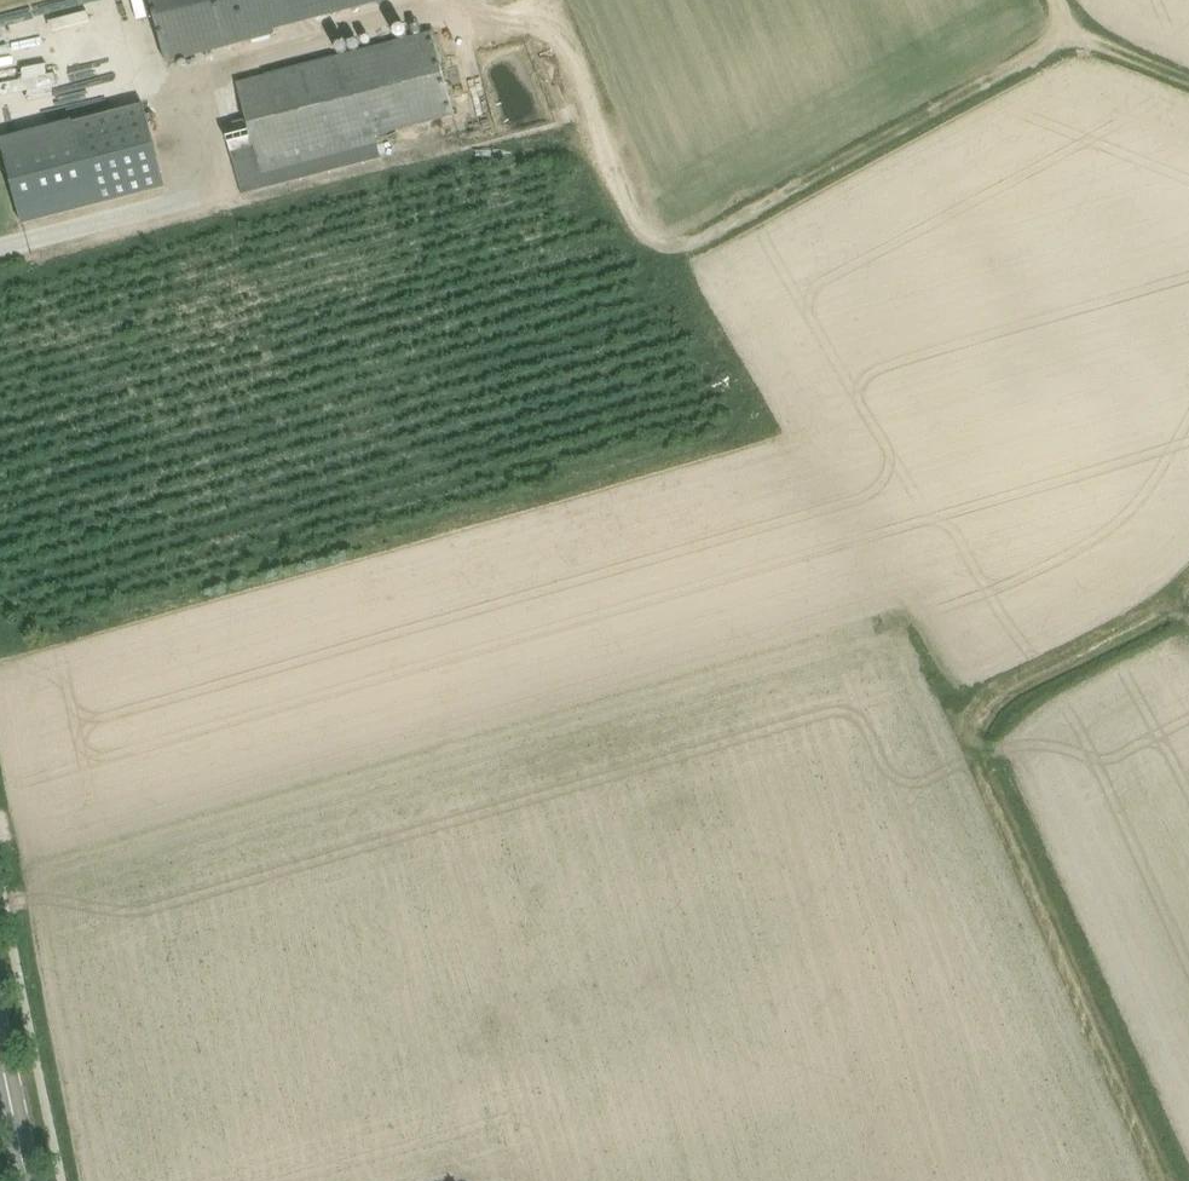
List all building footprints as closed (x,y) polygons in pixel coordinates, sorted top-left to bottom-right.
[(167,64),(275,35),(274,31),(391,0),(151,0),(167,64)] [(228,135),(243,194),(288,182),(382,158),(376,135),(455,114),(434,32),(238,83),(250,130),(228,135)] [(23,223),(167,186),(145,102),(74,121),(75,122),(2,141),(23,223)]
